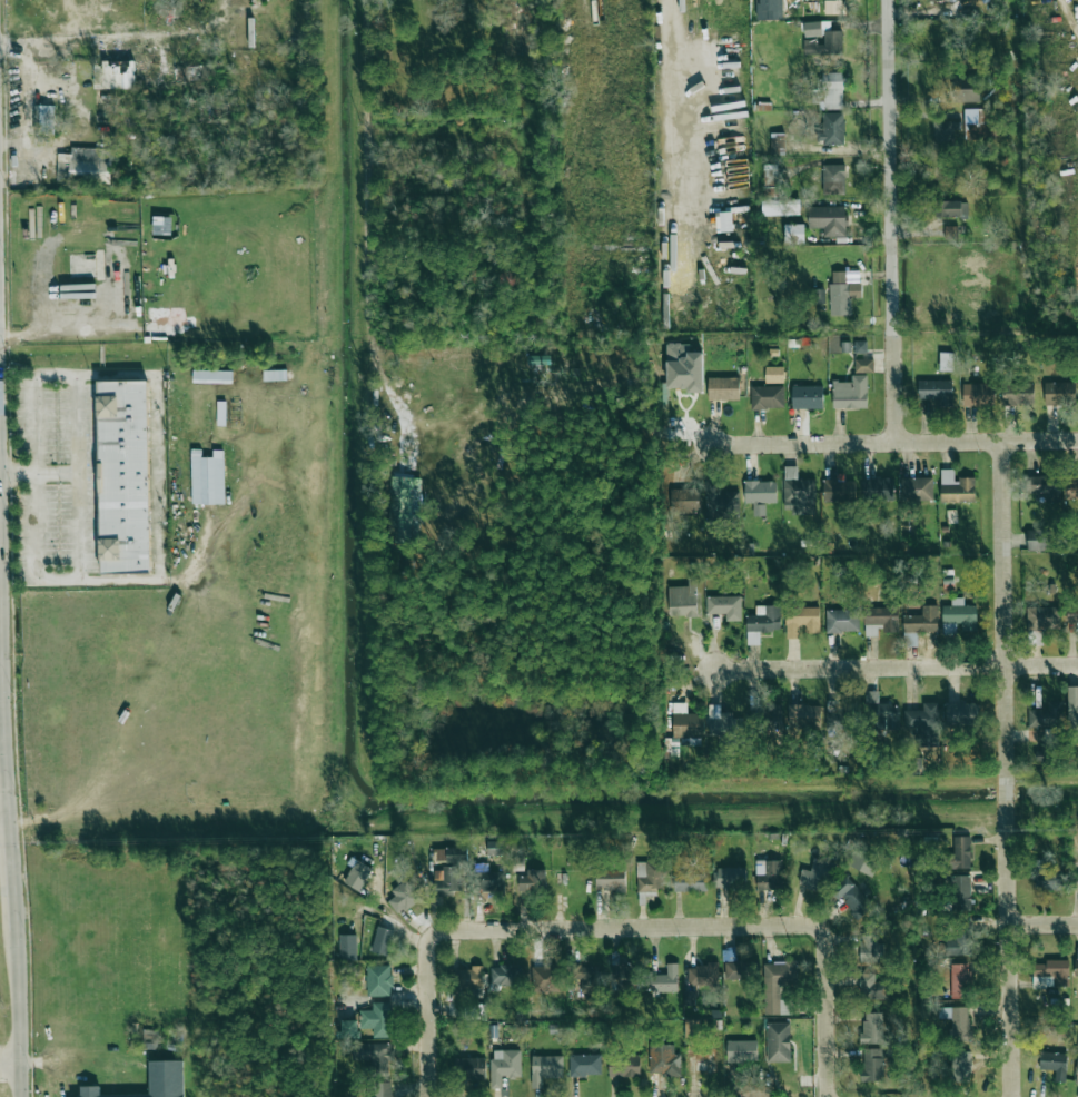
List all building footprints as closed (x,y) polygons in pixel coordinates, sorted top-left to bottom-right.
[(841,14),(841,0),(824,1),(825,14),(841,14)] [(822,36),(821,22),(804,22),(805,37),(822,36)] [(842,31),(824,31),(824,41),(804,41),(804,54),(843,53),(842,31)] [(95,89),(135,88),(134,62),(94,63),(95,89)] [(209,79),(209,68),(185,69),(186,80),(209,79)] [(843,89),(849,89),(849,73),(822,72),(822,88),(812,88),(812,108),(843,108),(843,89)] [(980,86),(975,86),(976,76),(967,75),(967,79),(954,78),(953,101),(979,102),(980,86)] [(53,134),(55,106),(38,105),(37,134),(53,134)] [(965,140),(1000,140),(1000,123),(988,123),(988,109),(964,109),(965,140)] [(844,143),(844,113),(823,113),(823,132),(817,133),(817,144),(844,143)] [(933,122),(934,148),(956,147),(955,121),(933,122)] [(785,133),(771,134),(771,150),(786,150),(785,133)] [(110,181),(111,149),(71,148),(71,154),(58,154),(57,180),(110,181)] [(764,186),(779,185),(778,164),(763,165),(764,186)] [(844,194),(845,165),(823,164),(822,194),(844,194)] [(764,200),(773,200),(773,187),(764,187),(764,200)] [(800,214),(800,200),(762,201),(762,216),(800,214)] [(968,201),(935,202),(935,216),(968,215),(968,201)] [(845,206),(808,207),(809,228),(823,228),(823,237),(846,237),(845,206)] [(804,224),(785,224),(785,244),(804,244),(804,224)] [(959,226),(944,226),(944,239),(958,239),(959,226)] [(846,271),(830,272),(831,316),(854,315),(853,284),(846,284),(846,271)] [(813,304),(825,303),(824,289),(812,290),(813,304)] [(867,353),(867,341),(855,341),(855,353),(867,353)] [(703,352),(690,352),(690,344),(667,344),(666,390),(702,390),(703,352)] [(940,371),(952,371),(952,353),(940,353),(940,371)] [(873,373),(873,359),(855,359),(855,373),(873,373)] [(784,367),(765,366),(765,383),(784,383),(784,367)] [(232,371),(192,370),(192,382),(232,384),(232,371)] [(263,380),(287,380),(287,370),(263,370),(263,380)] [(867,408),(867,375),(851,375),(851,382),(833,382),(833,408),(867,408)] [(739,378),(708,378),(708,400),(739,400),(739,378)] [(150,572),(148,380),(97,381),(100,573),(150,572)] [(938,407),(952,407),(953,381),(918,380),(918,399),(938,399),(938,407)] [(1044,383),(1045,405),(1076,404),(1076,382),(1044,383)] [(1034,384),(1002,383),(1001,404),(1033,405),(1034,384)] [(994,384),(963,384),(963,406),(994,406),(994,384)] [(751,409),(784,408),(784,386),(751,386),(751,409)] [(823,386),(793,386),(792,408),(823,409),(823,386)] [(226,426),(226,401),(217,401),(217,426),(226,426)] [(225,504),(224,457),(199,457),(199,451),(191,451),(192,504),(225,504)] [(815,513),(816,479),(797,479),(798,466),(784,466),(783,513),(815,513)] [(941,502),(975,502),(974,478),(954,479),(954,469),(941,469),(941,502)] [(1048,492),(1049,501),(1061,500),(1060,476),(1025,477),(1025,493),(1048,492)] [(894,499),(893,478),(863,479),(864,500),(894,499)] [(934,501),(933,478),(900,478),(901,502),(934,501)] [(718,480),(705,480),(706,520),(740,519),(739,491),(719,492),(718,480)] [(851,502),(852,481),(823,480),(823,501),(851,502)] [(745,503),(777,502),(776,481),(744,482),(745,503)] [(699,489),(668,490),(669,513),(700,512),(699,489)] [(388,543),(417,543),(418,493),(389,492),(388,543)] [(1027,530),(1027,551),(1047,551),(1047,529),(1027,530)] [(697,616),(695,578),(687,578),(688,586),(667,587),(669,617),(697,616)] [(706,614),(726,614),(726,621),(742,621),(742,596),(706,597),(706,614)] [(976,606),(964,606),(964,598),(951,598),(951,606),(943,606),(943,623),(961,623),(961,631),(976,631),(976,606)] [(780,605),(756,606),(756,615),(746,615),(747,632),(780,631),(780,605)] [(1077,625),(1077,605),(1066,606),(1067,626),(1077,625)] [(938,606),(922,606),(922,615),(904,615),(904,633),(938,632),(938,606)] [(1058,606),(1027,607),(1028,629),(1058,628),(1058,606)] [(819,607),(785,608),(786,639),(803,639),(803,634),(820,634),(819,607)] [(864,608),(865,636),(880,636),(880,633),(898,632),(897,607),(864,608)] [(827,633),(859,632),(858,609),(826,610),(827,633)] [(1077,729),(1077,687),(1069,686),(1068,729),(1077,729)] [(900,726),(899,704),(879,705),(879,691),(865,692),(867,727),(900,726)] [(826,729),(843,729),(843,701),(827,700),(826,729)] [(1028,710),(1029,727),(1063,726),(1063,701),(1048,701),(1048,709),(1028,710)] [(905,710),(904,729),(916,729),(916,746),(939,746),(939,703),(923,702),(923,711),(905,710)] [(672,738),(704,737),(703,713),(686,714),(686,703),(671,703),(672,738)] [(946,724),(978,725),(978,703),(946,703),(946,724)] [(781,726),(782,704),(765,704),(765,726),(781,726)] [(822,727),(821,705),(789,706),(790,728),(822,727)] [(709,736),(742,735),(742,717),(733,717),(733,712),(720,713),(720,706),(708,706),(709,736)] [(679,739),(666,738),(666,752),(671,752),(671,756),(677,757),(679,739)] [(1035,764),(1051,765),(1051,749),(1036,748),(1035,764)] [(971,836),(954,836),(954,853),(946,853),(946,867),(970,867),(971,836)] [(848,866),(872,876),(881,855),(869,850),(872,843),(860,838),(848,866)] [(508,856),(508,839),(487,840),(487,856),(508,856)] [(433,848),(434,863),(467,862),(467,848),(433,848)] [(810,871),(802,869),(798,885),(823,892),(832,862),(814,857),(810,871)] [(372,869),(356,860),(343,882),(359,891),(372,869)] [(781,860),(756,861),(757,889),(782,888),(781,860)] [(1034,889),(1063,890),(1063,862),(1035,861),(1034,889)] [(638,892),(664,891),(663,862),(637,863),(638,892)] [(488,863),(478,863),(479,893),(505,892),(504,872),(488,872),(488,863)] [(461,866),(442,866),(442,880),(435,880),(435,894),(461,894),(461,866)] [(746,868),(713,869),(713,888),(746,888),(746,868)] [(519,892),(544,892),(543,869),(526,870),(527,876),(518,876),(519,892)] [(625,890),(625,870),(596,869),(596,890),(625,890)] [(706,891),(706,870),(673,871),(674,892),(706,891)] [(971,876),(951,876),(952,910),(971,910),(971,876)] [(860,919),(874,904),(845,877),(831,892),(860,919)] [(385,897),(398,915),(421,899),(409,881),(385,897)] [(393,930),(376,927),(372,952),(389,955),(393,930)] [(971,956),(972,929),(956,928),(955,940),(946,940),(945,955),(971,956)] [(356,935),(339,935),(339,961),(356,961),(356,935)] [(880,961),(882,937),(862,936),(861,961),(880,961)] [(736,961),(735,951),(722,952),(723,962),(736,961)] [(1069,960),(1045,960),(1045,964),(1033,964),(1033,988),(1069,987),(1069,960)] [(765,961),(764,1014),(789,1015),(789,1000),(780,1000),(780,984),(797,984),(798,962),(765,961)] [(758,962),(724,963),(725,980),(759,978),(758,962)] [(677,963),(667,964),(667,974),(651,975),(651,993),(678,992),(677,963)] [(631,983),(631,965),(611,964),(611,982),(631,983)] [(969,964),(952,964),(951,998),(968,999),(969,964)] [(688,965),(688,985),(717,985),(717,965),(688,965)] [(366,996),(392,997),(392,966),(367,966),(366,996)] [(491,966),(491,985),(521,985),(520,966),(491,966)] [(581,993),(598,993),(598,966),(573,966),(573,979),(580,979),(581,993)] [(532,967),(532,992),(558,991),(558,967),(532,967)] [(453,968),(454,989),(483,989),(482,968),(453,968)] [(890,999),(889,982),(875,982),(875,974),(858,975),(859,1000),(890,999)] [(694,991),(684,991),(684,1005),(694,1005),(694,991)] [(391,1003),(372,1002),(372,1010),(360,1010),(359,1028),(372,1028),(372,1038),(390,1038),(391,1003)] [(970,1007),(939,1007),(939,1018),(948,1018),(949,1040),(971,1039),(970,1007)] [(863,1044),(884,1043),(883,1013),(862,1014),(863,1044)] [(358,1021),(340,1020),(339,1039),(357,1039),(358,1021)] [(685,1037),(700,1037),(700,1020),(685,1020),(685,1037)] [(767,1062),(790,1062),(791,1023),(767,1022),(767,1062)] [(156,1031),(143,1030),(142,1049),(156,1049),(156,1031)] [(757,1040),(727,1041),(727,1062),(757,1062),(757,1040)] [(388,1071),(388,1061),(393,1061),(393,1043),(354,1044),(354,1060),(376,1060),(376,1071),(388,1071)] [(674,1044),(649,1045),(649,1075),(681,1075),(681,1055),(674,1055),(674,1044)] [(884,1048),(862,1049),(863,1081),(884,1081),(884,1048)] [(521,1077),(521,1050),(491,1050),(491,1088),(502,1088),(502,1077),(521,1077)] [(713,1060),(712,1060),(711,1051),(697,1052),(697,1058),(687,1059),(689,1072),(714,1069),(713,1060)] [(969,1052),(951,1053),(952,1081),(970,1081),(969,1052)] [(1066,1082),(1067,1053),(1040,1052),(1039,1070),(1055,1070),(1055,1082),(1066,1082)] [(601,1055),(569,1055),(570,1076),(602,1076),(601,1055)] [(563,1056),(531,1056),(532,1088),(543,1088),(542,1078),(563,1078),(563,1056)] [(639,1056),(609,1057),(609,1077),(640,1076),(639,1056)] [(485,1058),(456,1059),(456,1080),(486,1079),(485,1058)] [(183,1060),(148,1061),(149,1094),(100,1095),(100,1086),(79,1086),(79,1096),(184,1096),(183,1060)] [(371,1083),(371,1096),(391,1096),(391,1083),(371,1083)]
